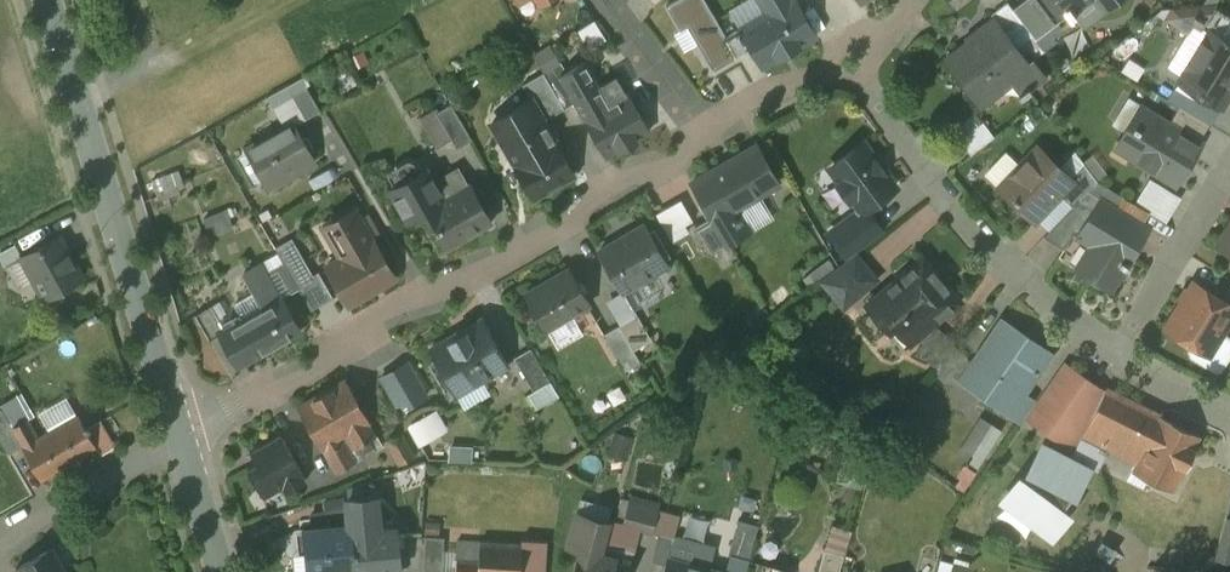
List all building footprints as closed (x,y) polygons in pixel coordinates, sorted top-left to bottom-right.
[(707,0),(677,0),(667,5),(681,29),(674,34),(685,53),(692,49),(696,56),(701,53),(713,73),(740,57),(707,0)] [(740,28),(762,67),(817,35),(797,0),(789,0),(765,14),(753,21),(740,28)] [(765,14),(789,0),(757,0),(765,14)] [(1014,9),(1033,35),(1036,39),(1068,15),(1073,22),(1078,19),(1073,13),(1090,0),(1025,0),(1014,9)] [(1107,9),(1119,0),(1100,0),(1107,9)] [(1014,9),(1008,2),(992,14),(995,18),(996,18),(1017,46),(1033,35),(1014,9)] [(1217,3),(1202,28),(1209,32),(1210,30),(1229,43),(1229,11),(1217,3)] [(743,4),(730,11),(740,28),(753,21),(743,4)] [(589,45),(607,37),(599,18),(580,25),(589,45)] [(995,18),(977,32),(979,34),(947,59),(983,106),(985,105),(982,101),(1017,75),(1027,89),(1020,94),(1023,98),(1032,91),(1032,90),(1048,78),(1033,59),(1029,62),(1017,46),(996,18),(995,18)] [(1210,30),(1209,32),(1179,81),(1222,107),(1229,94),(1229,43),(1210,30)] [(589,60),(585,54),(547,76),(565,109),(577,102),(586,118),(609,105),(585,63),(589,60)] [(547,76),(544,73),(524,84),(532,100),(544,121),(565,109),(547,76)] [(321,110),(306,85),(291,94),(306,118),(321,110)] [(586,118),(585,118),(607,156),(650,131),(629,94),(609,105),(586,118)] [(1210,124),(1168,98),(1167,100),(1180,107),(1169,125),(1199,143),(1210,124)] [(544,121),(532,100),(493,122),(517,162),(514,164),(535,198),(575,174),(544,121)] [(473,139),(452,103),(437,112),(458,148),(473,139)] [(1169,125),(1142,108),(1122,141),(1137,150),(1133,156),(1176,183),(1200,143),(1199,143),(1169,125)] [(984,121),(960,139),(972,154),(995,136),(984,121)] [(292,123),(247,149),(270,189),(290,177),(289,175),(314,160),(292,123)] [(865,143),(834,166),(844,179),(839,183),(851,199),(853,198),(862,211),(896,186),(865,143)] [(758,145),(693,183),(712,216),(715,221),(738,208),(780,183),(758,145)] [(1039,147),(1000,187),(1036,221),(1060,194),(1074,180),(1070,177),(1039,147)] [(1070,177),(1074,180),(1060,194),(1073,206),(1080,199),(1098,180),(1084,162),(1070,177)] [(470,185),(445,199),(436,182),(442,179),(442,178),(435,166),(428,170),(428,169),(391,190),(409,221),(426,211),(448,248),(466,237),(465,236),(491,221),(492,222),(493,222),(472,184),(470,185)] [(462,171),(456,170),(442,178),(442,179),(436,182),(445,199),(470,185),(462,171)] [(180,171),(153,181),(159,197),(186,187),(180,171)] [(1152,175),(1138,199),(1170,218),(1184,193),(1152,175)] [(1073,206),(1045,237),(1065,249),(1074,233),(1079,235),(1095,208),(1080,199),(1073,206)] [(1149,228),(1101,199),(1095,208),(1079,235),(1093,244),(1078,267),(1112,288),(1125,266),(1129,269),(1131,265),(1127,263),(1137,246),(1135,242),(1141,233),(1145,233),(1149,228)] [(738,208),(715,221),(728,244),(751,230),(738,208)] [(374,239),(356,209),(324,227),(341,258),(327,266),(350,305),(397,278),(384,257),(390,254),(382,242),(377,245),(374,239)] [(715,221),(712,216),(697,225),(713,253),(728,244),(715,221)] [(1218,244),(1229,252),(1229,224),(1218,244)] [(644,227),(619,241),(618,240),(599,251),(623,292),(669,265),(645,225),(644,226),(644,227)] [(60,236),(23,256),(45,297),(83,277),(60,236)] [(314,274),(293,237),(275,247),(312,310),(334,297),(319,271),(314,274)] [(858,256),(823,282),(845,307),(878,279),(858,256)] [(924,257),(867,304),(891,332),(910,316),(924,333),(934,325),(961,301),(924,257)] [(282,297),(263,264),(246,273),(265,307),(232,326),(242,345),(255,338),(263,353),(301,331),(281,298),(282,297)] [(570,268),(526,294),(547,329),(591,304),(570,268)] [(1194,282),(1166,328),(1194,345),(1210,354),(1223,333),(1229,322),(1229,304),(1222,299),(1194,282)] [(1222,299),(1229,304),(1229,286),(1222,299)] [(212,306),(197,315),(211,340),(226,331),(212,306)] [(638,315),(620,325),(635,350),(653,340),(638,315)] [(1002,317),(959,380),(1020,421),(1035,400),(1026,393),(1054,353),(1002,317)] [(482,321),(453,339),(451,337),(431,348),(457,393),(509,363),(483,318),(481,319),(482,321)] [(620,325),(603,335),(625,372),(642,362),(635,350),(620,325)] [(924,333),(919,337),(925,344),(940,328),(934,325),(924,333)] [(925,344),(919,350),(938,368),(958,348),(952,342),(952,341),(941,327),(925,344)] [(1210,354),(1194,345),(1190,352),(1191,357),(1217,373),(1222,371),(1229,359),(1229,337),(1223,333),(1210,354)] [(551,381),(532,348),(515,357),(534,391),(551,381)] [(958,348),(938,368),(949,378),(968,358),(958,348)] [(411,356),(380,373),(402,411),(432,393),(411,356)] [(1106,390),(1067,363),(1028,419),(1075,452),(1106,390)] [(346,380),(299,407),(322,447),(348,432),(357,447),(379,434),(346,380)] [(1075,452),(1073,456),(1098,468),(1108,448),(1115,435),(1113,434),(1129,401),(1106,390),(1075,452)] [(24,396),(2,408),(23,446),(39,437),(28,418),(35,414),(24,396)] [(1160,416),(1129,401),(1113,434),(1115,435),(1144,449),(1160,416)] [(421,443),(451,428),(440,405),(409,421),(421,443)] [(2,408),(0,409),(0,436),(10,453),(23,446),(2,408)] [(39,437),(23,446),(42,479),(98,447),(79,414),(39,437)] [(959,451),(980,464),(1003,427),(982,414),(959,451)] [(1200,436),(1160,416),(1144,449),(1139,458),(1141,459),(1155,466),(1179,478),(1200,436)] [(402,432),(388,440),(402,464),(416,456),(402,432)] [(282,434),(251,451),(257,462),(248,467),(265,496),(283,486),(287,491),(307,480),(304,474),(282,434)] [(1144,449),(1115,435),(1108,448),(1139,463),(1141,459),(1139,458),(1144,449)] [(345,438),(323,450),(338,473),(358,460),(345,438)] [(1088,469),(1042,445),(1030,470),(1032,471),(1025,481),(1021,478),(1005,498),(1054,534),(1069,514),(1062,508),(1073,493),(1076,494),(1088,469)] [(1179,478),(1155,466),(1149,478),(1173,490),(1179,478)] [(376,500),(352,503),(351,498),(349,498),(351,525),(351,532),(372,530),(370,504),(376,503),(376,500)] [(659,507),(631,499),(624,524),(652,531),(659,507)] [(580,517),(581,513),(578,512),(570,545),(582,549),(575,571),(626,571),(629,559),(600,551),(609,520),(606,520),(605,524),(580,517)] [(1228,518),(1220,546),(1229,549),(1229,519),(1228,518)] [(759,524),(740,519),(729,555),(749,560),(759,524)] [(304,529),(304,530),(305,530),(306,550),(308,571),(318,571),(354,569),(355,569),(351,532),(351,525),(304,529)] [(351,532),(355,569),(354,569),(355,571),(389,571),(401,571),(402,571),(398,527),(372,530),(351,532)] [(425,571),(445,571),(445,532),(425,532),(425,571)] [(675,538),(661,534),(654,560),(668,564),(670,557),(675,538)] [(480,543),(458,541),(456,558),(478,561),(480,543)] [(480,543),(478,561),(477,571),(544,571),(547,545),(521,542),(521,547),(480,543)] [(17,569),(19,571),(68,571),(54,547),(17,569)] [(820,571),(840,571),(846,553),(826,548),(820,571)] [(670,557),(668,564),(666,571),(726,571),(670,557)] [(456,558),(455,571),(477,571),(478,561),(456,558)] [(975,559),(941,558),(940,571),(975,571),(975,559)]
